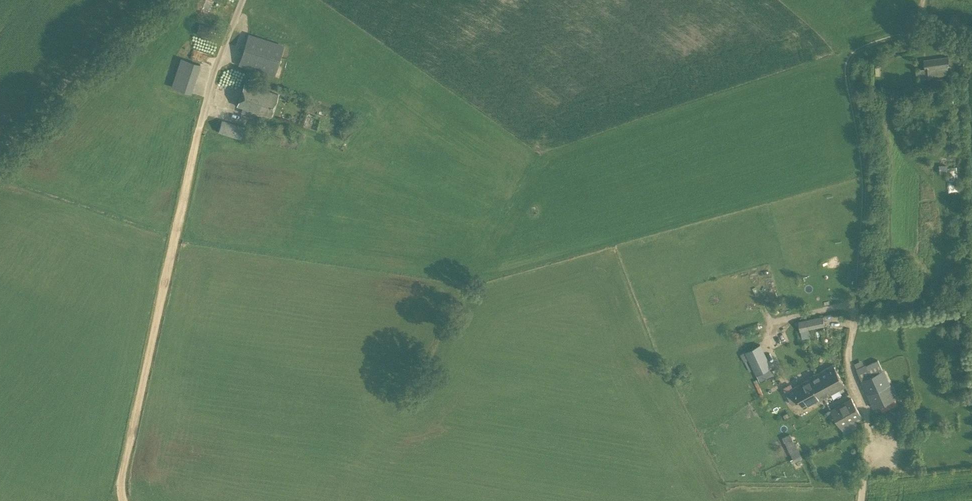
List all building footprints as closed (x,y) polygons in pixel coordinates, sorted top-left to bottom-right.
[(196,33),(208,36),(211,27),(199,24),(196,33)] [(283,46),(248,36),(240,63),(274,74),(283,46)] [(930,68),(949,66),(948,57),(924,60),(926,77),(931,77),(930,68)] [(172,86),(191,92),(200,64),(181,58),(172,86)] [(250,115),(252,110),(270,116),(278,94),(245,83),(237,105),(242,107),(241,112),(250,115)] [(245,127),(222,120),(215,118),(213,127),(219,129),(218,132),(241,139),(245,127)] [(800,331),(825,326),(823,315),(798,320),(800,331)] [(745,351),(756,375),(758,373),(772,367),(761,344),(748,350),(745,351)] [(868,364),(861,367),(860,365),(856,367),(857,369),(856,370),(873,407),(886,402),(883,396),(894,391),(885,370),(880,372),(873,375),(868,364)] [(833,365),(815,375),(824,390),(821,392),(824,397),(845,386),(833,365)] [(824,390),(815,375),(793,387),(793,388),(786,392),(792,404),(799,400),(804,407),(820,399),(820,400),(824,397),(821,392),(824,390)] [(840,428),(862,416),(852,398),(830,410),(840,428)] [(801,454),(795,442),(787,446),(793,458),(801,454)]
